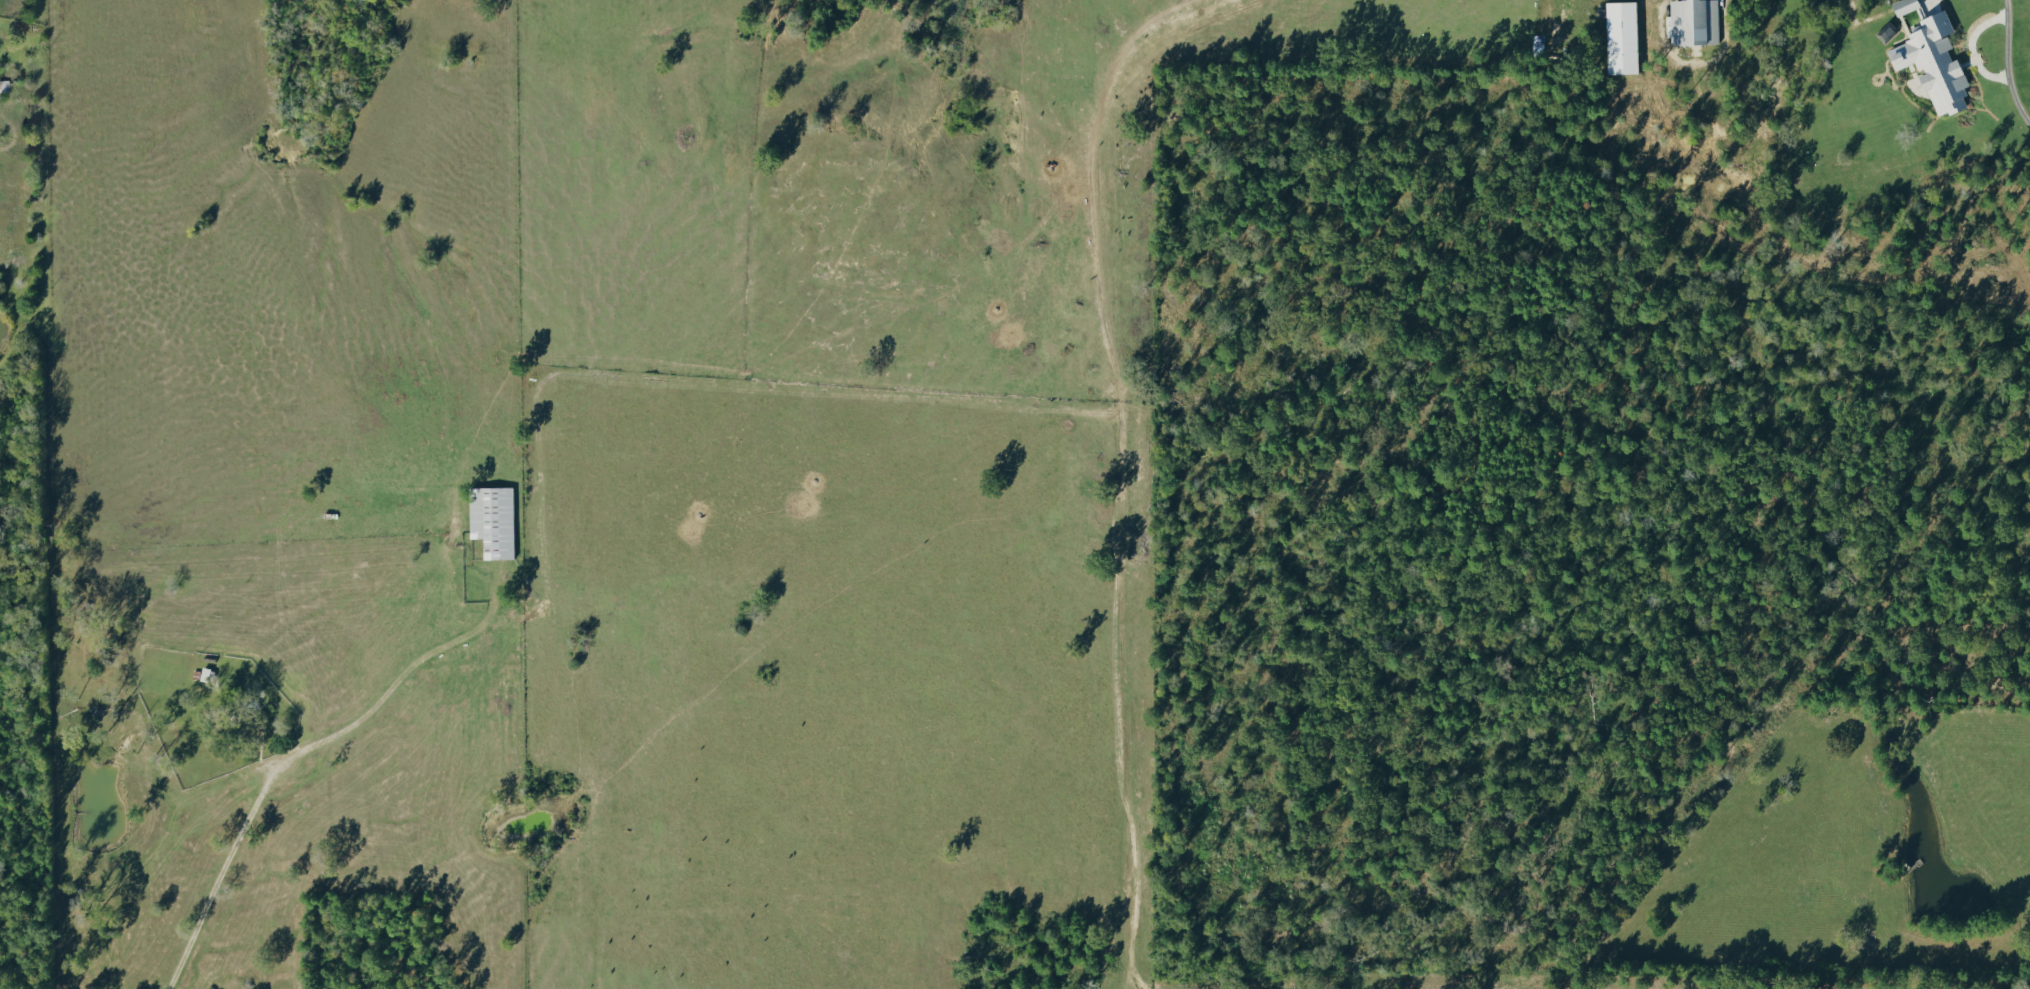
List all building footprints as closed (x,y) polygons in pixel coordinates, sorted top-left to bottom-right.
[(1721,44),(1720,0),(1674,0),(1675,45),(1721,44)] [(1922,0),(1900,0),(1894,3),(1900,16),(1924,6),(1922,0)] [(1612,74),(1642,73),(1640,1),(1610,2),(1612,74)] [(1940,118),(1971,107),(1965,88),(1972,86),(1962,58),(1954,61),(1950,50),(1955,48),(1950,35),(1957,32),(1949,10),(1921,20),(1923,26),(1909,31),(1912,41),(1889,49),(1897,70),(1917,63),(1921,73),(1923,72),(1940,118)] [(1557,29),(1566,30),(1567,14),(1558,14),(1557,29)] [(514,486),(471,487),(471,538),(485,537),(486,559),(515,559),(514,486)] [(212,668),(204,666),(202,679),(211,681),(212,668)]
